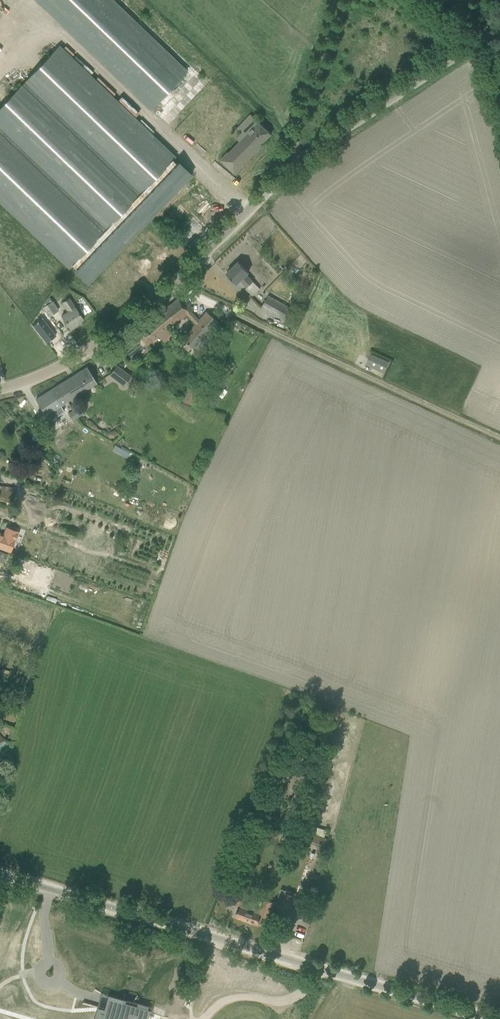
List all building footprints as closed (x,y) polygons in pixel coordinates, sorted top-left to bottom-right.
[(187,71),(113,0),(35,0),(150,110),(187,71)] [(156,212),(192,174),(178,162),(177,163),(173,159),(175,157),(59,46),(0,108),(0,202),(69,268),(72,265),(76,269),(73,271),(82,280),(93,268),(98,272),(121,248),(106,234),(141,198),(156,212)] [(260,127),(259,127),(271,114),(256,101),(244,115),(246,117),(241,123),(240,122),(229,135),(228,134),(221,142),(236,155),(260,127)] [(246,274),(248,272),(238,261),(226,273),(236,284),(240,280),(247,287),(253,282),(246,274)] [(290,309),(285,306),(268,296),(262,307),(284,319),(290,309)] [(176,322),(192,310),(179,297),(136,332),(146,345),(158,335),(163,341),(172,334),(167,328),(175,321),(176,322)] [(42,307),(48,317),(58,310),(52,301),(42,307)] [(77,303),(54,320),(64,334),(71,328),(72,328),(76,325),(76,324),(84,319),(80,313),(83,311),(77,303)] [(191,348),(216,320),(206,312),(198,320),(182,340),(186,343),(183,347),(187,351),(191,348)] [(383,373),(388,361),(369,352),(364,364),(383,373)] [(109,374),(123,385),(130,376),(116,365),(109,374)] [(88,367),(58,385),(68,401),(97,382),(93,375),(88,367)] [(58,385),(35,399),(41,407),(46,414),(68,401),(58,385)] [(84,413),(80,406),(73,410),(78,417),(84,413)] [(78,417),(73,410),(68,413),(73,420),(78,417)] [(115,445),(112,450),(127,458),(130,453),(115,445)] [(136,460),(132,463),(137,470),(141,467),(136,460)] [(13,496),(15,487),(0,485),(0,495),(13,496)] [(6,552),(9,553),(17,532),(7,528),(4,536),(0,535),(0,550),(6,552)] [(317,843),(321,844),(326,831),(311,824),(303,844),(315,849),(317,843)] [(238,907),(234,916),(257,924),(260,915),(268,917),(273,902),(264,899),(261,908),(241,901),(244,892),(246,886),(237,883),(230,904),(238,907)] [(285,890),(280,905),(291,909),(296,896),(295,896),(296,894),(285,890)] [(122,1018),(123,1018),(144,1018),(146,1015),(148,1015),(153,1017),(154,1014),(163,1016),(163,1015),(165,1010),(153,1007),(152,1012),(149,1011),(147,1011),(131,1006),(130,1006),(122,1004),(123,999),(107,994),(107,996),(107,997),(104,1008),(97,1006),(95,1011),(93,1018),(95,1018),(122,1018)]
